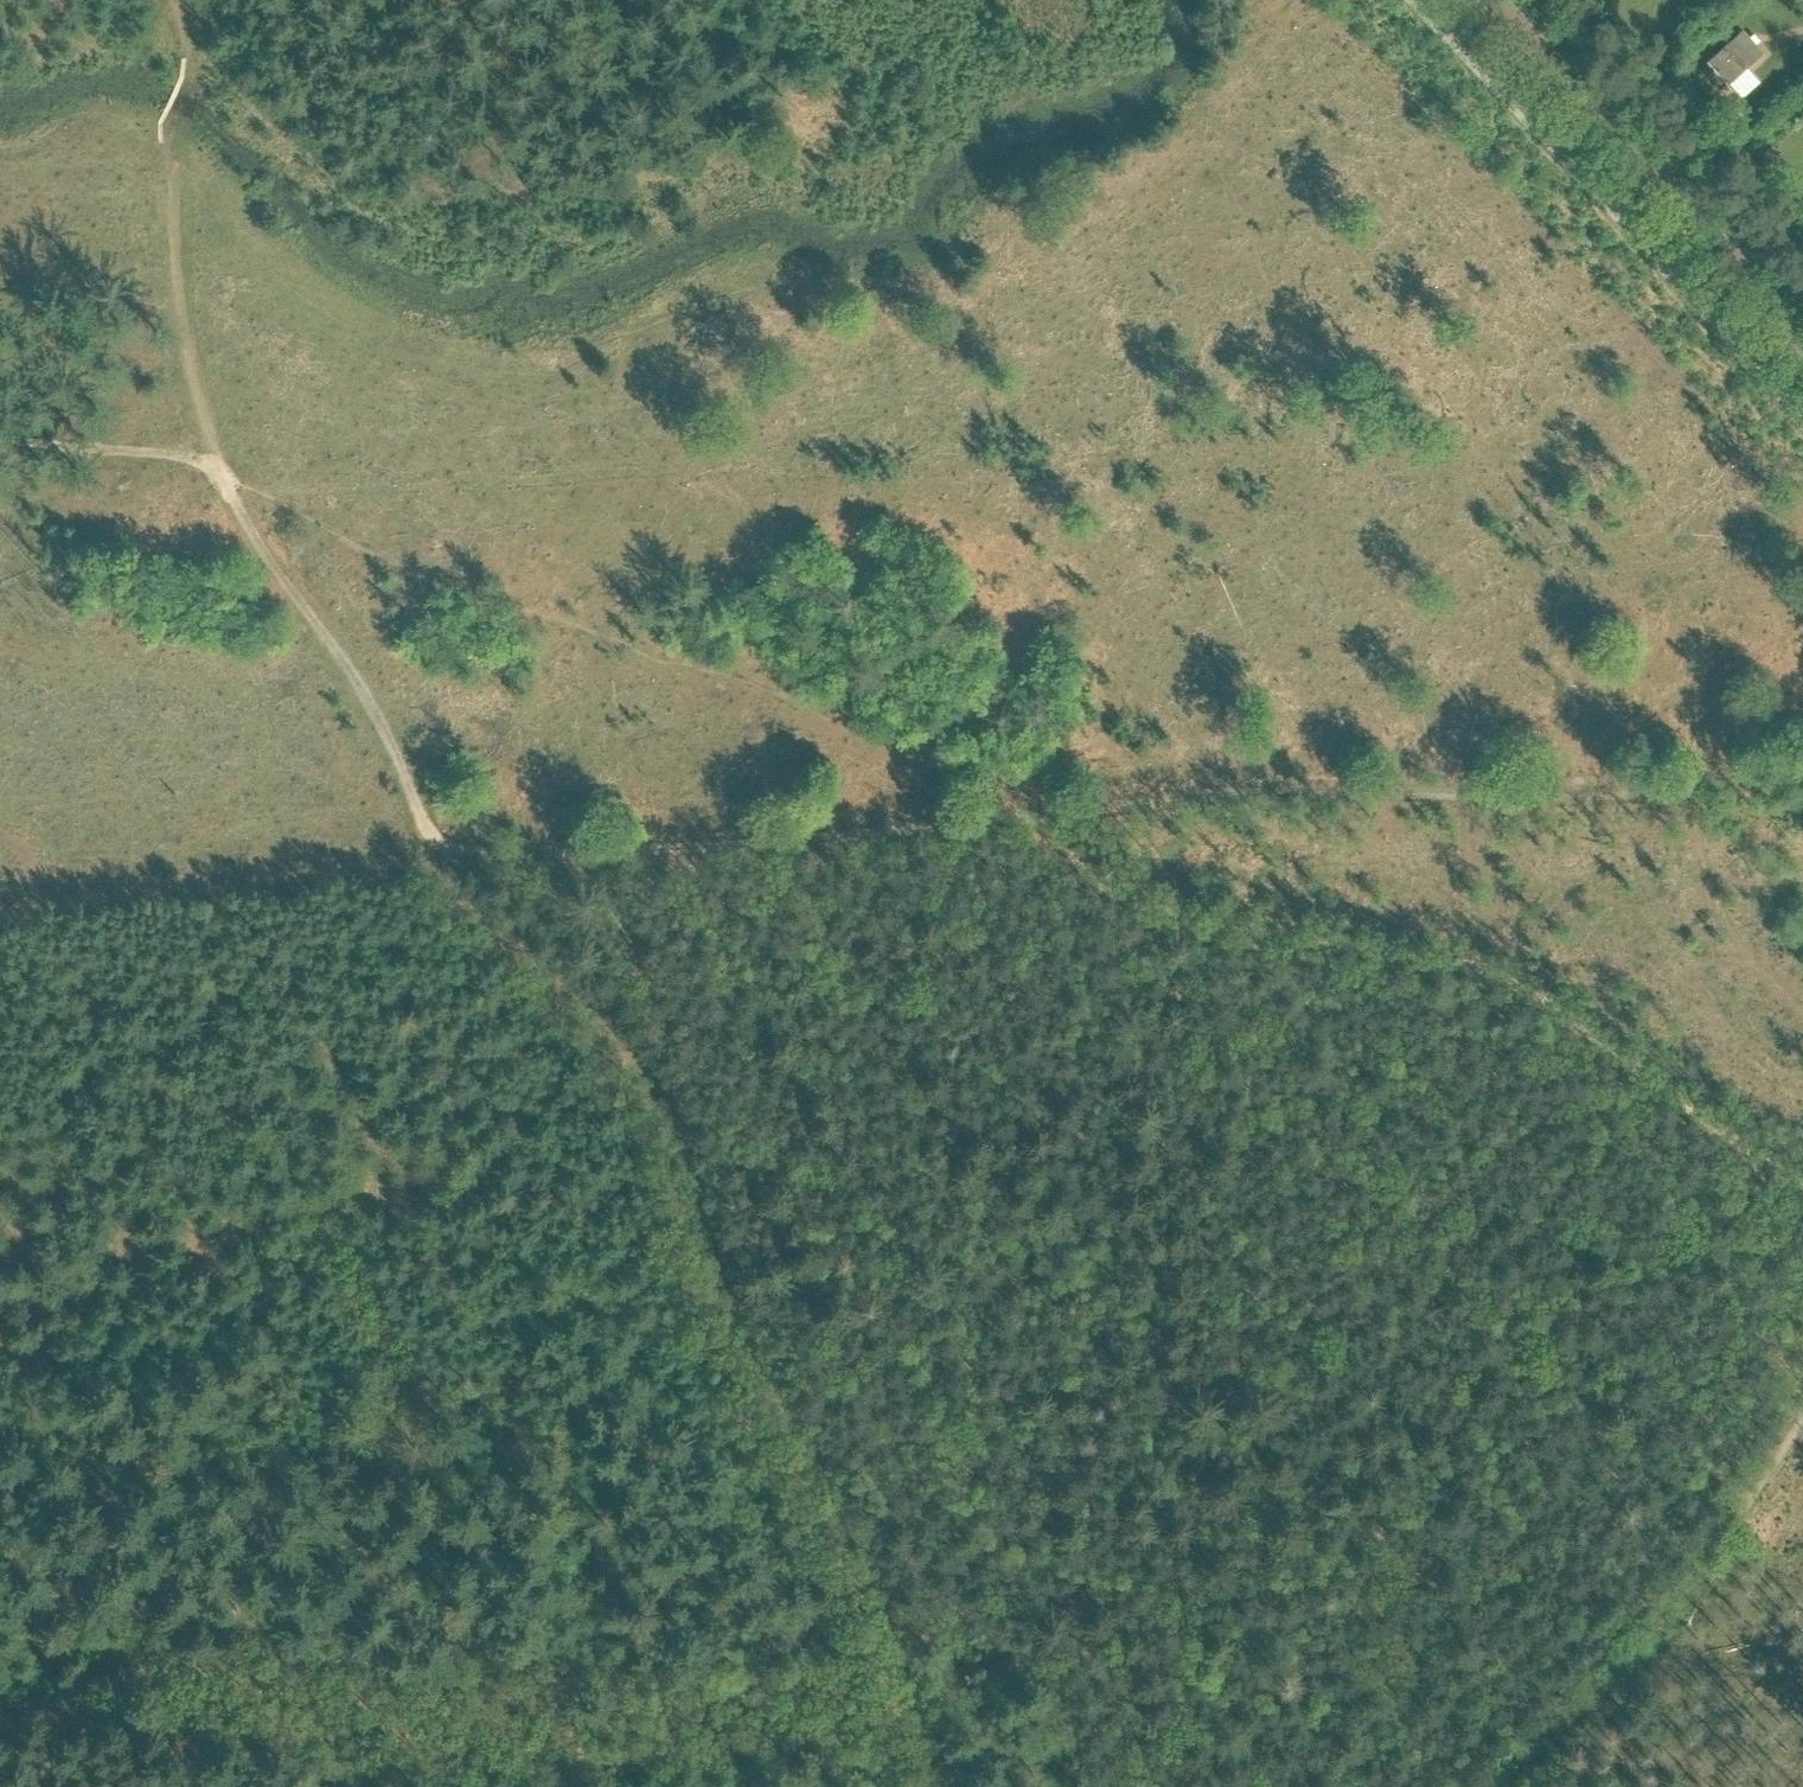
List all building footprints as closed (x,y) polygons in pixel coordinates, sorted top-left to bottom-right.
[(1764,53),(1743,30),(1706,62),(1714,71),(1708,76),(1721,91),(1764,53)] [(1771,146),(1763,152),(1777,168),(1785,161),(1771,146)]
